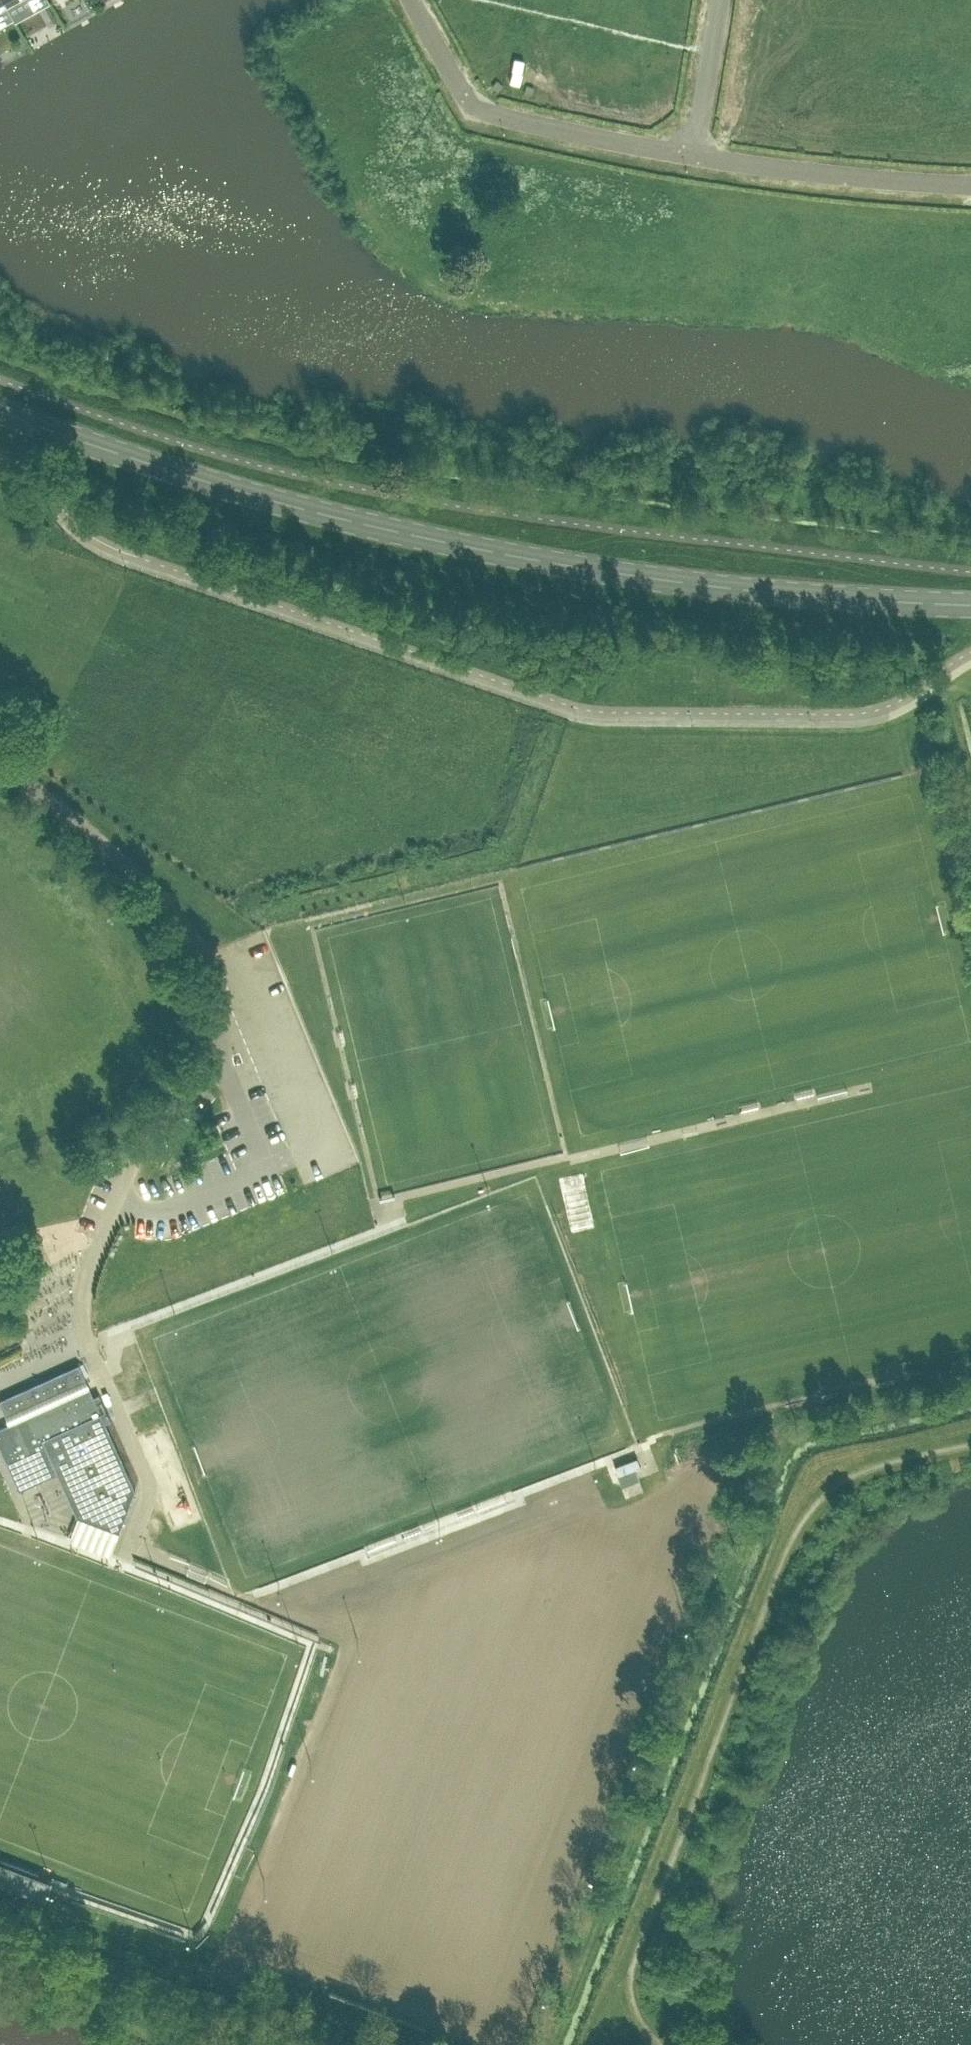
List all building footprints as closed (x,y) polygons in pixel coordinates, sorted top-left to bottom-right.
[(16,1221),(0,1186),(0,1228),(16,1221)] [(0,1398),(0,1402),(6,1414),(86,1378),(79,1363),(0,1398)] [(79,1391),(0,1426),(0,1447),(15,1481),(61,1460),(84,1511),(121,1525),(135,1488),(93,1395),(83,1400),(79,1391)]
